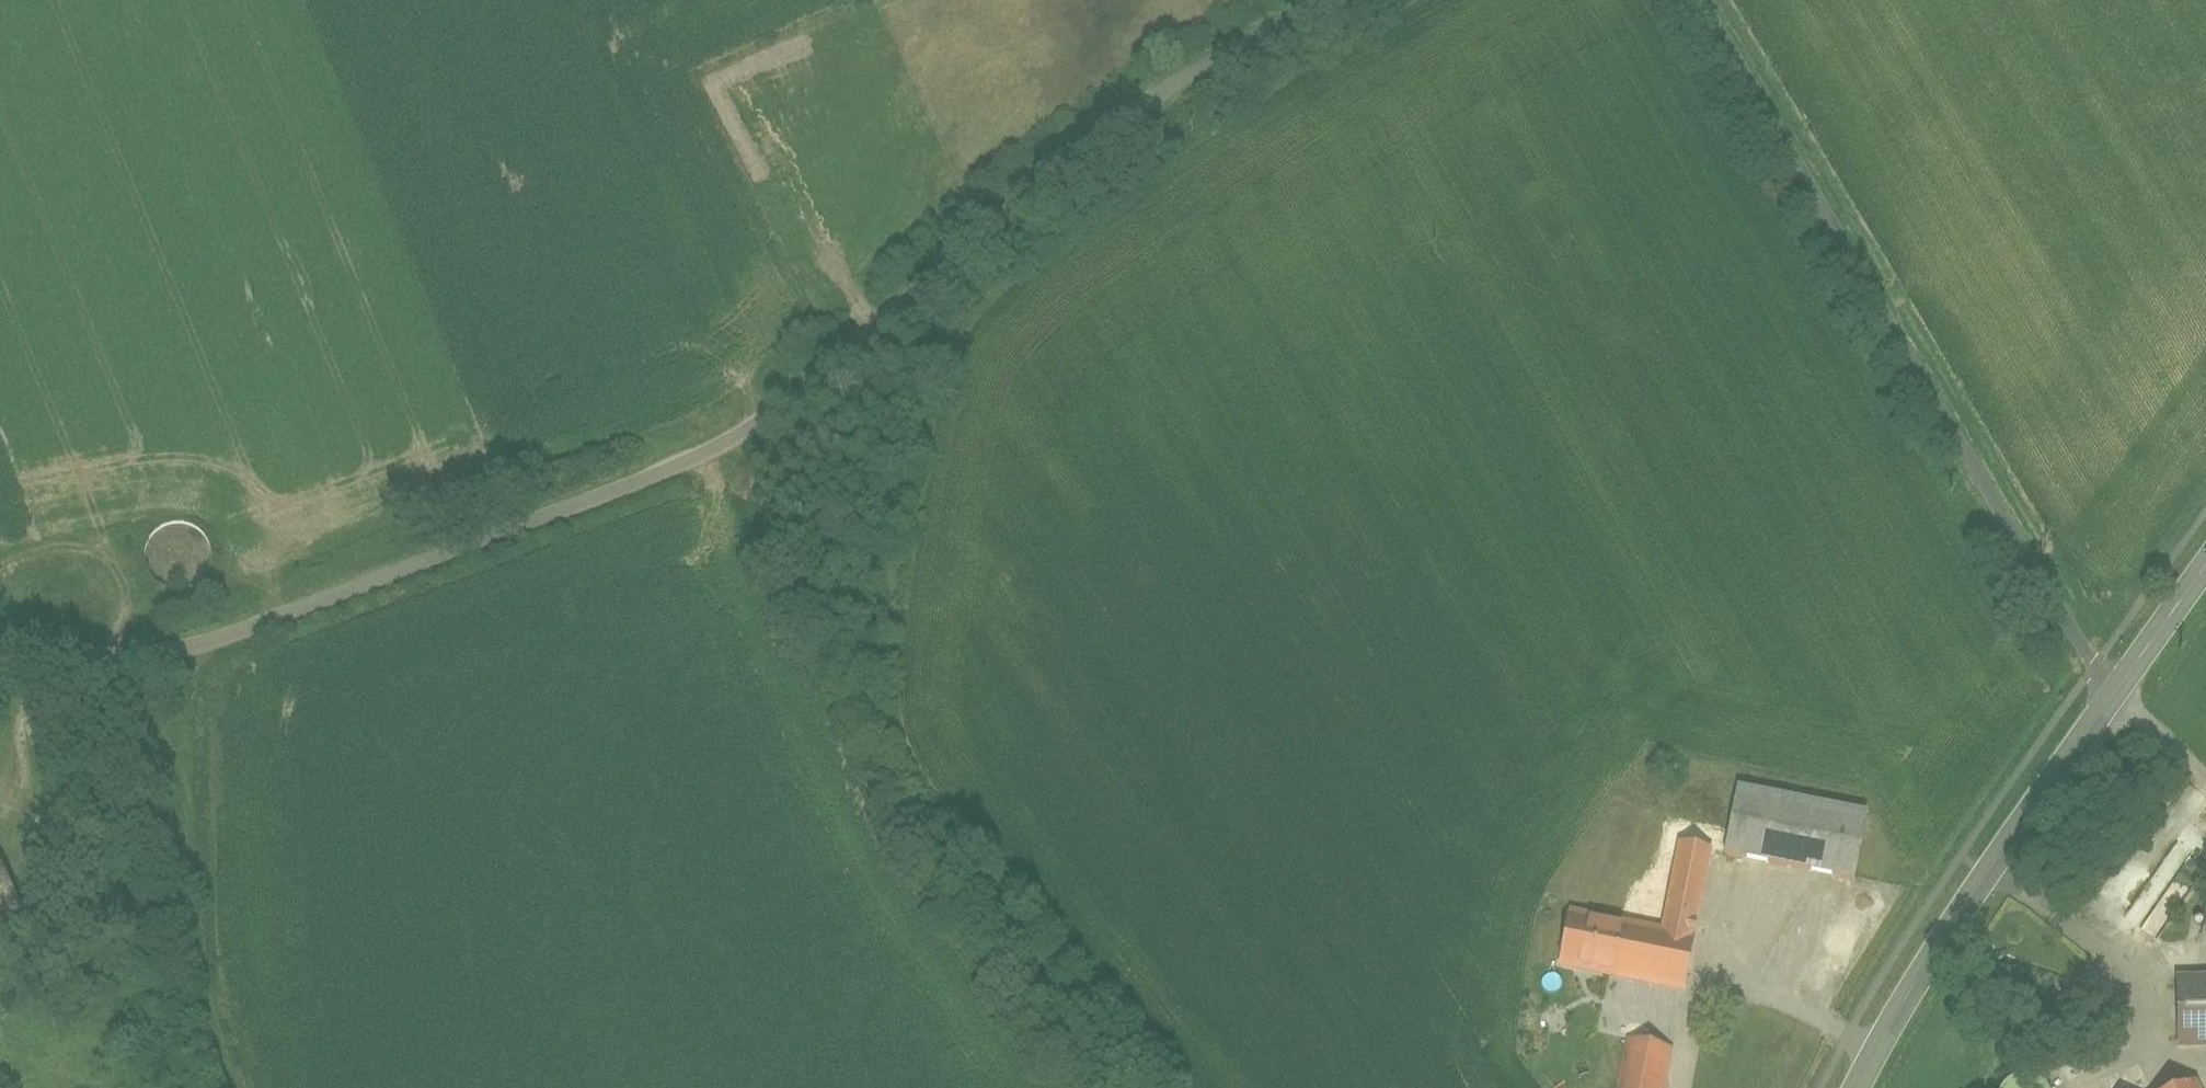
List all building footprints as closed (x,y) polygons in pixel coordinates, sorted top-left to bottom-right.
[(1725,852),(1855,877),(1868,810),(1737,786),(1725,852)] [(1660,929),(1570,911),(1560,965),(1686,989),(1713,849),(1677,842),(1660,929)] [(2175,975),(2176,1049),(2205,1048),(2205,975),(2175,975)] [(1618,1087),(1664,1087),(1672,1048),(1627,1039),(1618,1087)]
